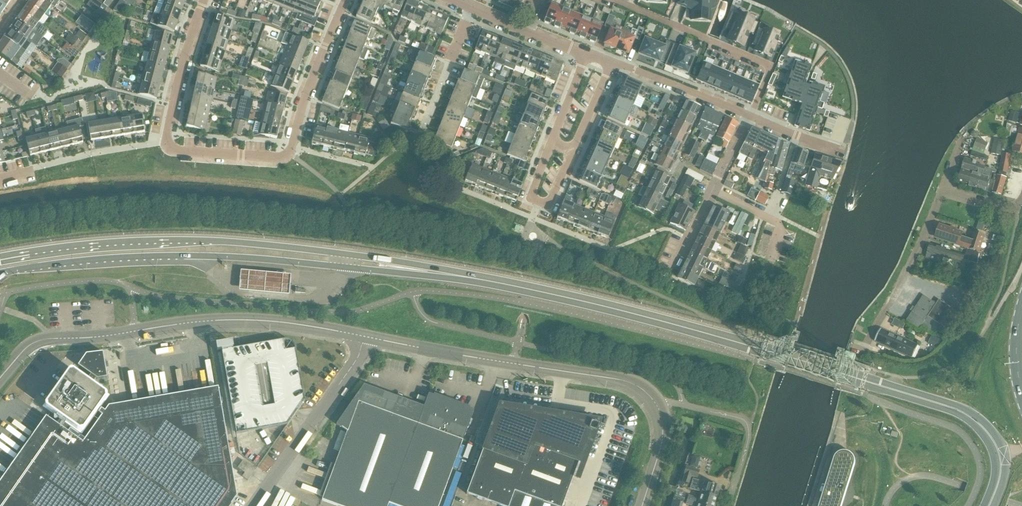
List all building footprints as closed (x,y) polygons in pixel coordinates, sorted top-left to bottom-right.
[(29,3),(45,14),(51,6),(43,0),(30,0),(29,3)] [(158,3),(181,12),(185,2),(180,0),(159,0),(158,3)] [(273,4),(283,8),(286,0),(274,0),(273,4)] [(283,8),(293,12),(298,0),(286,0),(283,8)] [(293,12),(298,14),(295,20),(301,22),(303,16),(309,0),(298,0),(293,12)] [(301,22),(314,27),(319,16),(315,14),(320,3),(314,0),(309,0),(303,16),(301,22)] [(398,14),(405,0),(364,0),(356,18),(371,24),(378,10),(382,12),(384,8),(398,14)] [(400,17),(411,22),(418,5),(408,0),(400,17)] [(517,12),(523,0),(500,0),(498,3),(506,7),(510,8),(517,12)] [(676,4),(676,5),(686,9),(687,9),(687,8),(691,9),(690,20),(709,21),(710,8),(712,8),(714,7),(716,5),(716,3),(715,1),(713,0),(677,0),(676,4)] [(29,3),(23,11),(39,23),(45,14),(29,3)] [(158,3),(154,13),(178,22),(181,12),(158,3)] [(549,25),(549,23),(555,25),(562,7),(552,3),(548,13),(546,12),(543,18),(545,19),(544,21),(545,21),(544,23),(549,25)] [(107,8),(101,4),(96,10),(102,14),(107,8)] [(411,22),(420,26),(428,9),(418,5),(411,22)] [(554,27),(559,29),(559,27),(565,30),(572,11),(562,7),(555,25),(554,27)] [(420,26),(430,31),(438,14),(428,9),(420,26)] [(18,18),(16,20),(38,35),(42,39),(48,30),(39,23),(23,11),(18,18)] [(101,16),(95,11),(90,19),(96,23),(101,16)] [(572,13),(573,11),(572,11),(565,30),(570,32),(570,33),(574,35),(575,34),(582,17),(572,13)] [(178,22),(154,13),(150,24),(174,32),(178,22)] [(438,14),(430,31),(441,35),(448,18),(438,14)] [(738,14),(727,39),(743,46),(749,33),(750,33),(753,35),(758,23),(755,21),(738,14)] [(216,15),(213,25),(231,31),(234,20),(216,15)] [(610,29),(604,44),(608,46),(609,46),(610,48),(613,49),(614,48),(616,49),(624,29),(616,26),(617,24),(613,22),(615,18),(609,15),(604,27),(610,29)] [(585,38),(592,19),(591,21),(582,17),(575,34),(580,36),(580,37),(584,39),(585,38)] [(87,19),(81,28),(89,33),(95,25),(87,19)] [(590,41),(594,43),(595,42),(603,23),(592,19),(585,38),(590,40),(590,41)] [(15,22),(10,28),(32,44),(38,35),(16,20),(15,22)] [(354,21),(350,32),(367,39),(370,40),(373,39),(375,32),(374,29),(354,21)] [(213,25),(210,35),(228,41),(231,31),(213,25)] [(624,29),(616,49),(617,50),(618,51),(620,52),(622,52),(623,52),(627,54),(628,54),(634,38),(639,41),(644,30),(644,29),(638,27),(636,32),(632,30),(631,32),(624,29)] [(10,28),(4,37),(26,52),(32,44),(10,28)] [(755,36),(752,45),(756,47),(754,51),(770,57),(779,36),(758,28),(755,36)] [(80,30),(75,37),(78,39),(83,42),(87,35),(80,30)] [(154,31),(151,42),(170,47),(172,36),(154,31)] [(350,32),(346,42),(363,49),(367,39),(350,32)] [(475,50),(485,54),(492,37),(482,32),(475,50)] [(71,34),(66,40),(73,45),(78,39),(75,37),(71,34)] [(210,35),(207,46),(225,51),(228,41),(210,35)] [(291,35),(287,45),(304,53),(308,42),(291,35)] [(17,65),(26,52),(4,37),(3,39),(0,43),(0,54),(17,65)] [(485,54),(495,58),(502,41),(492,37),(485,54)] [(665,66),(674,44),(666,41),(664,47),(645,40),(639,54),(659,62),(659,61),(665,64),(664,66),(665,66)] [(493,63),(503,67),(512,45),(502,41),(495,58),(493,63)] [(151,42),(148,53),(167,57),(170,47),(151,42)] [(346,42),(342,52),(359,59),(363,60),(367,50),(363,49),(346,42)] [(395,43),(391,54),(396,56),(401,45),(395,43)] [(681,47),(674,44),(665,66),(666,64),(672,67),(687,73),(694,54),(680,49),(681,47)] [(287,45),(283,55),(300,63),(304,53),(287,45)] [(513,71),(515,66),(522,49),(512,45),(503,67),(513,71)] [(207,46),(203,56),(221,62),(225,51),(207,46)] [(72,47),(68,52),(76,58),(79,53),(72,47)] [(515,66),(525,70),(532,53),(522,49),(515,66)] [(411,62),(415,63),(432,70),(436,60),(415,51),(413,53),(412,54),(411,57),(410,59),(411,62)] [(142,62),(146,63),(164,68),(167,57),(148,53),(145,52),(142,62)] [(342,52),(338,62),(355,69),(359,59),(342,52)] [(525,70),(535,74),(542,57),(532,53),(525,70)] [(396,56),(391,54),(387,64),(392,66),(396,56)] [(283,55),(279,65),(296,73),(300,63),(283,55)] [(221,62),(203,56),(200,67),(218,72),(221,62)] [(60,57),(56,62),(67,70),(71,65),(60,57)] [(245,58),(242,57),(238,67),(246,69),(250,59),(245,58)] [(535,74),(545,78),(552,61),(542,57),(535,74)] [(552,61),(545,78),(556,82),(563,65),(552,61)] [(794,61),(782,98),(798,104),(798,103),(801,104),(794,127),(809,132),(817,109),(821,110),(822,109),(824,104),(821,103),(821,104),(819,103),(823,92),(824,88),(820,87),(820,86),(809,82),(808,86),(805,86),(810,71),(811,67),(807,66),(807,65),(794,61)] [(338,62),(334,72),(351,79),(355,69),(338,62)] [(146,63),(143,73),(162,78),(164,68),(146,63)] [(415,63),(411,73),(428,80),(432,70),(415,63)] [(703,63),(696,81),(704,85),(712,67),(703,63)] [(279,65),(275,75),(292,83),(296,73),(279,65)] [(712,67),(704,85),(712,88),(719,70),(712,67)] [(61,69),(57,75),(61,78),(65,72),(61,69)] [(483,78),(462,70),(458,80),(479,89),(483,78)] [(719,70),(712,88),(719,91),(727,73),(719,70)] [(334,72),(330,82),(347,89),(351,79),(334,72)] [(143,73),(140,84),(159,89),(162,78),(143,73)] [(411,73),(407,83),(424,90),(428,80),(411,73)] [(727,73),(719,91),(727,95),(735,77),(727,73)] [(198,74),(196,85),(214,89),(217,78),(198,74)] [(292,83),(275,75),(270,86),(288,93),(292,83)] [(735,77),(727,95),(735,98),(743,80),(735,77)] [(625,78),(621,88),(638,96),(638,95),(642,97),(646,87),(625,78)] [(458,80),(454,90),(471,97),(475,99),(479,89),(458,80)] [(743,80),(735,98),(743,101),(750,83),(743,80)] [(330,82),(326,92),(343,99),(347,89),(330,82)] [(407,83),(403,93),(420,100),(424,90),(407,83)] [(750,83),(743,101),(751,105),(759,87),(750,83)] [(159,89),(140,84),(138,95),(156,99),(159,89)] [(196,85),(193,95),(212,99),(214,89),(196,85)] [(503,87),(497,85),(494,94),(499,96),(503,87)] [(621,88),(616,98),(633,106),(638,96),(621,88)] [(454,90),(450,101),(467,107),(471,97),(454,90)] [(505,90),(503,95),(510,98),(513,93),(505,90)] [(268,92),(266,103),(284,107),(287,97),(268,92)] [(343,99),(326,92),(322,102),(339,109),(343,99)] [(403,93),(399,103),(416,110),(420,100),(403,93)] [(531,94),(527,105),(544,112),(544,111),(548,101),(531,94)] [(665,94),(659,106),(664,108),(670,96),(665,94)] [(193,95),(191,106),(209,110),(212,99),(193,95)] [(508,104),(510,98),(503,95),(501,101),(508,104)] [(361,106),(366,108),(368,105),(370,99),(362,96),(358,105),(361,106)] [(78,102),(77,97),(61,101),(62,107),(74,104),(74,103),(78,102)] [(241,97),(239,107),(245,109),(247,98),(241,97)] [(684,104),(681,110),(696,118),(701,108),(674,97),(672,101),(679,104),(680,102),(684,104)] [(616,98),(612,108),(629,116),(633,106),(616,98)] [(450,101),(446,111),(463,117),(467,107),(450,101)] [(391,112),(395,113),(412,120),(416,110),(399,103),(395,102),(391,112)] [(266,103),(263,113),(282,118),(284,107),(266,103)] [(518,113),(523,115),(540,122),(544,112),(527,105),(522,103),(518,113)] [(321,105),(319,112),(330,114),(331,110),(321,105)] [(680,113),(676,119),(691,127),(696,118),(681,110),(677,108),(670,105),(668,110),(675,113),(676,111),(680,113)] [(191,106),(188,116),(207,120),(209,110),(191,106)] [(239,107),(236,118),(242,119),(245,109),(239,107)] [(498,107),(495,115),(500,117),(503,109),(498,107)] [(629,116),(612,108),(607,118),(624,126),(629,116)] [(698,138),(702,140),(714,113),(705,109),(700,121),(696,129),(701,131),(698,138)] [(446,111),(442,121),(459,127),(463,117),(446,111)] [(263,113),(260,124),(279,128),(282,118),(263,113)] [(412,120),(395,113),(390,124),(408,131),(412,120)] [(714,113),(702,140),(706,141),(709,135),(714,137),(722,117),(714,113)] [(142,114),(131,115),(134,134),(145,132),(142,114)] [(131,115),(120,117),(123,136),(134,134),(131,115)] [(523,115),(519,125),(536,132),(540,122),(523,115)] [(207,120),(188,116),(186,127),(205,131),(207,120)] [(120,117),(109,119),(112,138),(123,136),(120,117)] [(649,117),(646,123),(654,127),(657,121),(649,117)] [(67,127),(72,146),(83,143),(79,127),(84,126),(82,118),(66,122),(67,127)] [(716,137),(723,141),(720,146),(726,149),(738,123),(725,118),(716,137)] [(109,119),(99,120),(102,139),(112,138),(109,119)] [(663,120),(662,123),(672,129),(687,136),(691,127),(676,119),(674,125),(663,120)] [(102,139),(99,120),(88,122),(91,141),(102,139)] [(236,120),(233,133),(241,135),(244,122),(236,120)] [(385,120),(379,124),(383,130),(389,127),(385,120)] [(442,121),(438,131),(455,137),(459,127),(442,121)] [(606,121),(601,131),(618,139),(622,141),(627,130),(606,121)] [(671,131),(667,138),(682,145),(687,136),(672,129),(662,123),(660,127),(667,130),(667,129),(671,131)] [(279,128),(260,124),(258,134),(276,139),(279,128)] [(648,124),(643,135),(649,137),(653,130),(654,127),(649,125),(648,124)] [(311,143),(322,146),(327,128),(316,125),(311,143)] [(519,125),(515,135),(532,142),(536,132),(519,125)] [(67,127),(57,130),(62,148),(72,146),(67,127)] [(35,130),(36,135),(41,153),(51,151),(47,132),(45,128),(35,130)] [(322,146),(333,149),(337,130),(327,128),(322,146)] [(738,154),(747,158),(760,133),(751,129),(738,154)] [(1012,151),(1021,154),(1021,130),(1019,129),(1012,151)] [(57,130),(47,132),(51,151),(62,148),(57,130)] [(333,149),(343,151),(348,133),(337,130),(333,149)] [(455,137),(438,131),(434,141),(451,148),(455,137)] [(601,131),(597,141),(614,149),(618,139),(601,131)] [(343,151),(354,154),(358,136),(348,133),(343,151)] [(756,150),(761,152),(769,136),(760,133),(747,158),(751,160),(756,150)] [(358,136),(354,154),(365,157),(365,155),(372,156),(377,135),(370,134),(369,138),(358,136)] [(41,153),(36,135),(25,138),(30,156),(41,153)] [(515,135),(511,145),(528,152),(532,142),(515,135)] [(756,178),(766,183),(766,182),(768,174),(777,140),(769,136),(761,152),(767,155),(756,178)] [(655,137),(653,142),(678,154),(682,145),(667,138),(665,142),(661,140),(655,137)] [(991,154),(1000,156),(1004,141),(994,139),(991,154)] [(684,154),(693,159),(700,144),(691,140),(684,154)] [(777,140),(768,174),(773,176),(775,170),(781,172),(789,145),(777,140)] [(987,144),(976,140),(974,146),(985,150),(987,144)] [(597,141),(592,151),(609,159),(614,149),(597,141)] [(651,152),(654,154),(673,163),(678,154),(653,142),(651,145),(654,146),(651,152)] [(528,152),(511,145),(507,155),(520,161),(524,162),(528,152)] [(475,152),(475,153),(486,158),(487,156),(489,151),(483,149),(475,152)] [(808,153),(795,149),(786,176),(791,178),(795,165),(803,168),(808,153)] [(592,151),(588,161),(605,168),(609,159),(592,151)] [(970,156),(981,160),(983,155),(972,151),(970,156)] [(673,163),(654,154),(650,163),(654,164),(654,165),(669,172),(673,163)] [(999,172),(1007,173),(1011,156),(1003,154),(999,172)] [(841,164),(814,155),(805,185),(826,191),(830,182),(832,181),(841,164)] [(695,166),(700,168),(702,164),(704,159),(705,159),(699,156),(695,166)] [(630,164),(628,167),(633,169),(634,166),(637,160),(633,157),(630,164)] [(700,168),(699,170),(712,176),(717,165),(704,159),(702,164),(700,168)] [(958,183),(969,186),(973,173),(976,174),(976,172),(977,172),(979,172),(981,165),(975,164),(976,162),(965,159),(962,170),(960,170),(958,170),(957,174),(958,176),(960,176),(958,183)] [(520,161),(517,168),(527,172),(530,165),(529,164),(520,161)] [(588,161),(584,171),(601,178),(605,168),(588,161)] [(464,182),(475,186),(482,169),(471,164),(464,182)] [(969,186),(987,192),(991,179),(989,178),(991,171),(994,172),(995,170),(981,165),(979,172),(977,172),(976,172),(976,174),(973,173),(969,186)] [(626,170),(623,176),(628,179),(631,172),(632,170),(628,167),(626,170)] [(475,186),(485,190),(492,173),(482,169),(475,186)] [(688,170),(685,175),(694,179),(701,182),(703,177),(688,170)] [(601,178),(584,171),(579,181),(601,191),(605,180),(601,178)] [(655,171),(651,180),(666,188),(671,179),(655,171)] [(485,190),(495,194),(502,177),(492,173),(485,190)] [(694,179),(685,175),(683,179),(675,195),(682,198),(687,187),(689,188),(694,179)] [(991,179),(987,192),(1001,196),(1006,178),(995,175),(994,180),(991,179)] [(495,194),(505,198),(512,181),(502,177),(495,194)] [(651,180),(646,189),(662,197),(666,188),(651,180)] [(785,180),(781,193),(790,196),(795,183),(785,180)] [(512,181),(505,198),(516,202),(522,185),(512,181)] [(725,181),(723,185),(731,189),(733,185),(728,182),(725,181)] [(626,190),(621,188),(617,185),(614,190),(623,194),(626,190)] [(751,188),(747,196),(765,205),(768,197),(751,188)] [(646,189),(642,198),(657,205),(662,197),(646,189)] [(556,218),(567,223),(574,205),(569,203),(571,198),(565,196),(556,218)] [(642,198),(638,207),(653,215),(655,210),(663,214),(666,209),(665,209),(657,205),(642,198)] [(660,200),(657,205),(665,209),(668,204),(660,200)] [(567,223),(577,227),(584,209),(574,205),(567,223)] [(670,223),(685,231),(694,212),(679,205),(670,223)] [(708,216),(703,226),(719,234),(724,224),(729,214),(713,206),(708,216)] [(577,227),(587,231),(594,213),(584,209),(577,227)] [(587,231),(597,235),(604,217),(594,213),(587,231)] [(604,217),(597,235),(607,239),(616,218),(605,214),(604,217)] [(741,214),(731,232),(738,236),(743,225),(747,227),(751,219),(741,214)] [(703,226),(699,234),(715,242),(719,234),(703,226)] [(936,237),(979,251),(984,236),(975,233),(972,241),(961,237),(962,233),(939,226),(936,237)] [(699,234),(694,243),(711,251),(715,242),(699,234)] [(694,243),(690,252),(706,260),(711,251),(694,243)] [(743,245),(740,251),(746,254),(749,248),(743,245)] [(943,258),(962,264),(965,255),(930,245),(926,258),(942,263),(943,258)] [(979,254),(968,251),(966,258),(972,260),(971,262),(977,264),(979,254)] [(706,260),(690,252),(686,260),(702,268),(707,271),(711,262),(706,260)] [(744,257),(736,253),(733,260),(742,264),(746,258),(744,257)] [(686,260),(682,269),(698,277),(702,268),(686,260)] [(736,264),(733,270),(740,273),(742,267),(736,264)] [(290,272),(239,267),(238,288),(289,292),(290,272)] [(698,277),(682,269),(677,278),(694,286),(698,277)] [(722,278),(719,284),(733,291),(738,293),(739,287),(735,285),(722,278)] [(907,321),(920,329),(922,325),(935,334),(952,308),(939,300),(936,304),(923,295),(907,321)] [(905,340),(881,329),(874,341),(913,358),(918,346),(907,341),(905,340)] [(932,336),(929,343),(937,347),(940,340),(932,336)] [(233,501),(236,497),(236,496),(236,495),(235,489),(231,466),(220,402),(219,396),(218,388),(216,388),(128,404),(123,405),(109,407),(108,407),(104,404),(109,396),(92,384),(96,379),(97,380),(107,378),(105,368),(109,368),(108,362),(104,362),(103,353),(86,355),(78,366),(91,375),(87,380),(70,368),(42,408),(50,413),(53,415),(54,414),(61,419),(56,425),(49,420),(47,418),(46,417),(0,483),(0,505),(230,505),(233,501)] [(852,362),(854,362),(855,359),(856,356),(846,353),(844,360),(850,361),(852,362)] [(402,396),(402,395),(402,394),(401,394),(401,393),(400,393),(399,393),(398,393),(398,394),(396,399),(395,399),(395,397),(364,385),(336,425),(347,432),(322,500),(337,505),(388,505),(389,504),(395,505),(439,505),(474,411),(428,394),(423,409),(401,401),(400,401),(402,396)] [(565,503),(563,503),(582,452),(585,453),(595,424),(556,418),(557,415),(551,413),(550,417),(497,408),(489,432),(466,494),(499,505),(564,505),(565,503)] [(820,505),(842,505),(855,465),(855,462),(855,460),(853,456),(852,455),(850,453),(847,452),(845,451),(842,452),(840,452),(838,453),(836,455),(835,457),(834,460),(820,505)] [(237,468),(244,473),(242,477),(248,481),(255,470),(243,461),(237,468)] [(699,470),(686,467),(682,482),(689,484),(691,476),(696,478),(699,470)] [(693,479),(690,489),(701,493),(716,498),(719,487),(705,483),(693,479)] [(687,500),(707,505),(714,505),(716,498),(701,493),(700,499),(688,495),(687,500)]
